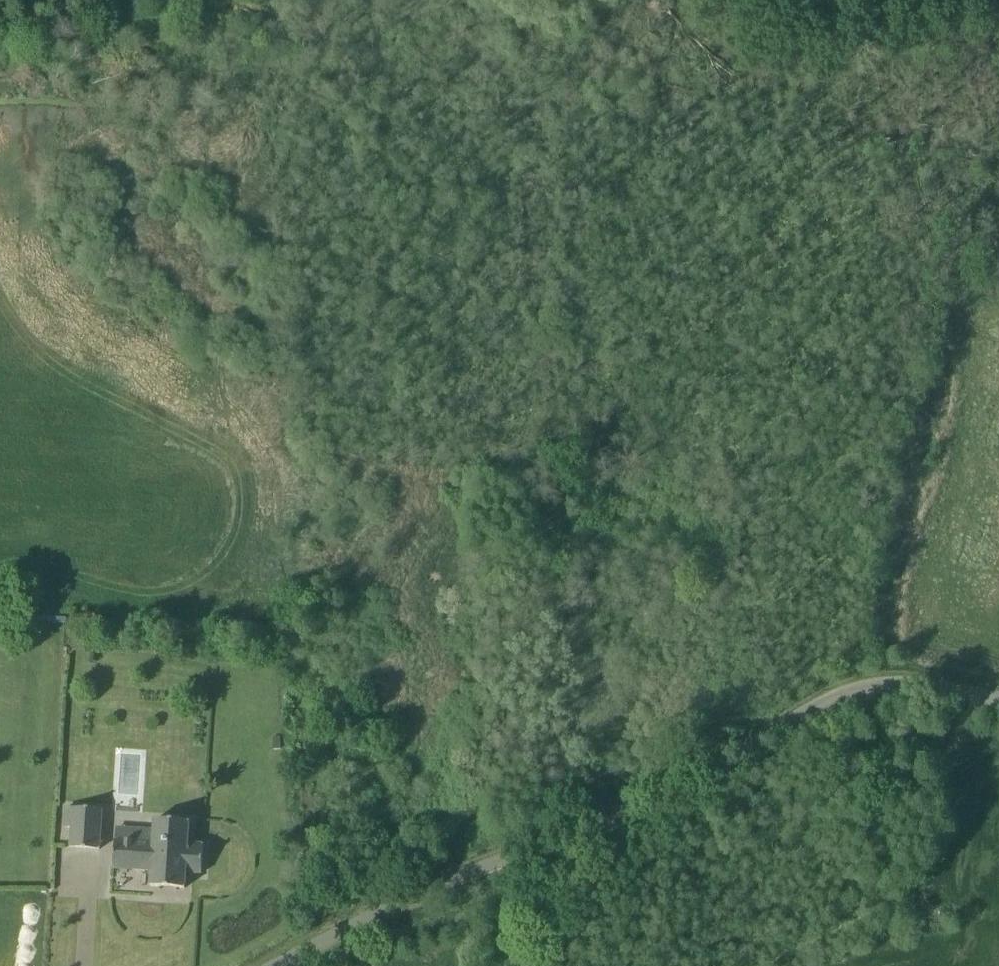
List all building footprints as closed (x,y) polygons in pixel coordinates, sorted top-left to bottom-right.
[(100,849),(101,826),(93,825),(94,809),(67,807),(66,827),(72,827),(71,847),(100,849)] [(151,886),(161,886),(185,888),(186,872),(202,873),(204,844),(188,843),(189,821),(155,819),(154,841),(116,839),(114,867),(152,870),(151,886)]
